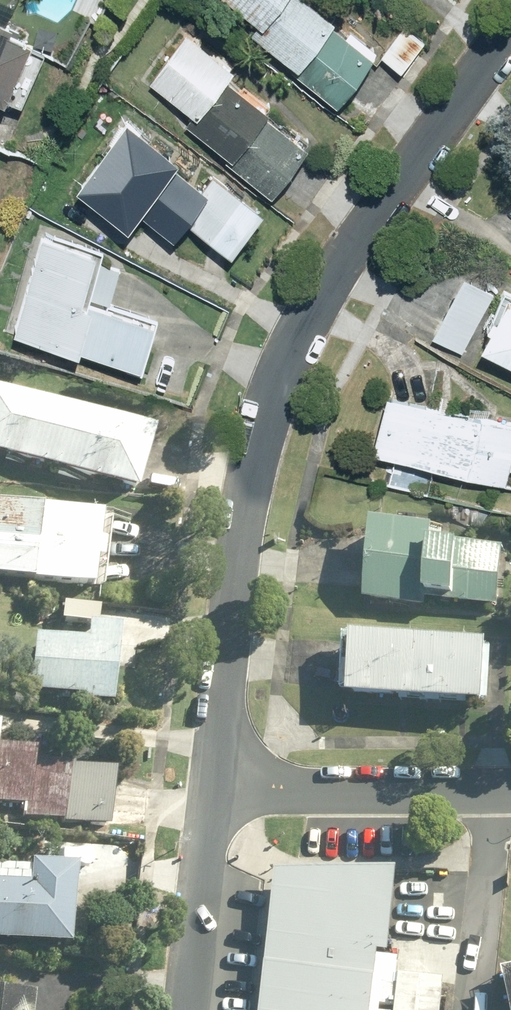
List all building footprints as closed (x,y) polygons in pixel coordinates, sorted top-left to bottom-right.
[(265,25),(256,39),(298,67),(294,74),(338,103),(372,54),(329,25),(336,13),(317,0),(228,0),(265,25)] [(4,101),(35,35),(0,19),(0,99),(4,101)] [(236,63),(187,30),(152,83),(196,112),(186,126),(231,156),(227,163),(273,193),(307,143),(267,117),(271,110),(225,80),(236,63)] [(180,153),(126,116),(77,188),(130,224),(138,213),(176,239),(188,222),(233,253),(263,208),(214,175),(206,187),(172,164),(180,153)] [(96,247),(39,230),(10,331),(142,369),(156,321),(111,308),(122,271),(91,262),(96,247)] [(493,295),(463,279),(433,334),(463,351),(493,295)] [(503,292),(487,321),(495,325),(483,348),(510,362),(510,296),(503,292)] [(0,386),(0,455),(139,498),(159,435),(0,386)] [(387,390),(372,452),(508,484),(510,470),(510,420),(387,390)] [(0,501),(0,576),(107,589),(116,515),(0,501)] [(438,528),(376,523),(369,605),(431,610),(431,604),(502,610),(507,552),(436,546),(438,528)] [(91,628),(89,645),(38,639),(32,692),(85,698),(84,703),(113,706),(121,631),(91,628)] [(495,647),(351,637),(346,699),(491,709),(495,647)] [(26,809),(25,817),(67,822),(66,826),(109,831),(115,777),(74,772),(75,767),(34,762),(36,751),(0,747),(0,806),(26,809)] [(69,950),(76,873),(29,868),(28,887),(0,884),(0,943),(69,950)] [(279,873),(266,1009),(378,1009),(402,873),(279,873)] [(35,1002),(0,997),(0,1009),(34,1009),(35,1002)]
